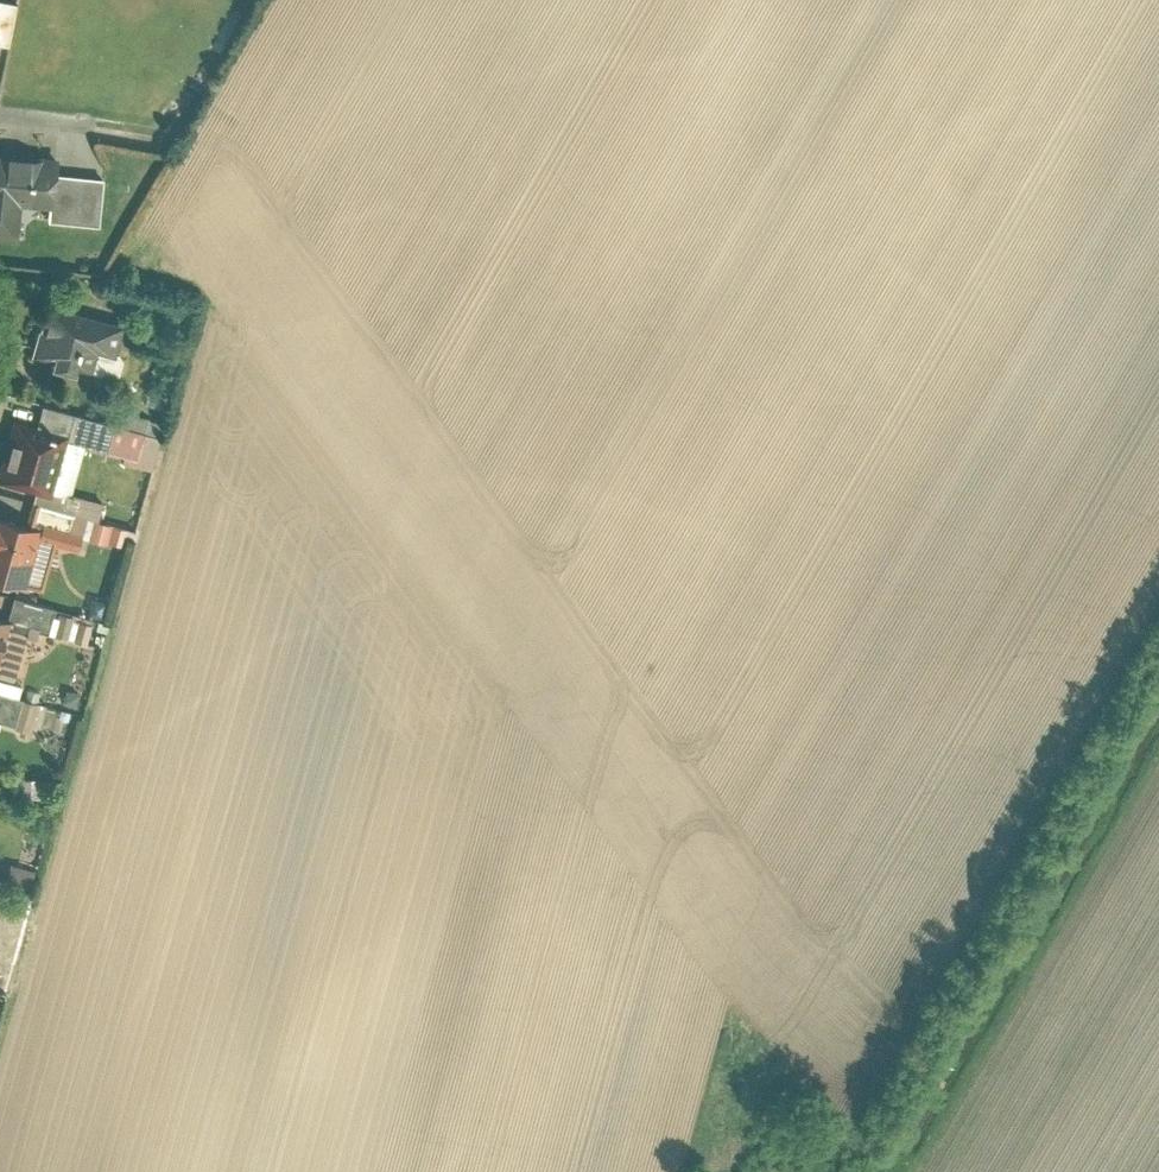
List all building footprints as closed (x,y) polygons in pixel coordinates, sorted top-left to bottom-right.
[(96,218),(100,172),(54,168),(55,151),(0,146),(0,232),(23,234),(24,218),(35,213),(96,218)] [(56,301),(54,307),(45,305),(41,322),(38,321),(33,346),(53,350),(52,354),(89,363),(94,342),(116,348),(123,316),(56,301)] [(65,431),(106,441),(112,416),(43,398),(37,419),(15,413),(0,471),(0,474),(51,487),(65,431)] [(106,441),(125,446),(123,455),(150,462),(159,429),(112,416),(106,441)] [(54,536),(75,542),(85,509),(33,495),(28,513),(0,506),(0,571),(41,582),(54,536)] [(54,600),(16,590),(9,615),(47,626),(54,600)] [(53,629),(67,633),(73,610),(59,607),(53,629)] [(8,611),(0,609),(0,645),(8,611)] [(16,719),(23,693),(0,686),(0,715),(16,719)] [(19,729),(29,732),(37,697),(24,693),(17,721),(21,722),(19,729)] [(20,773),(20,791),(41,791),(41,773),(20,773)]
